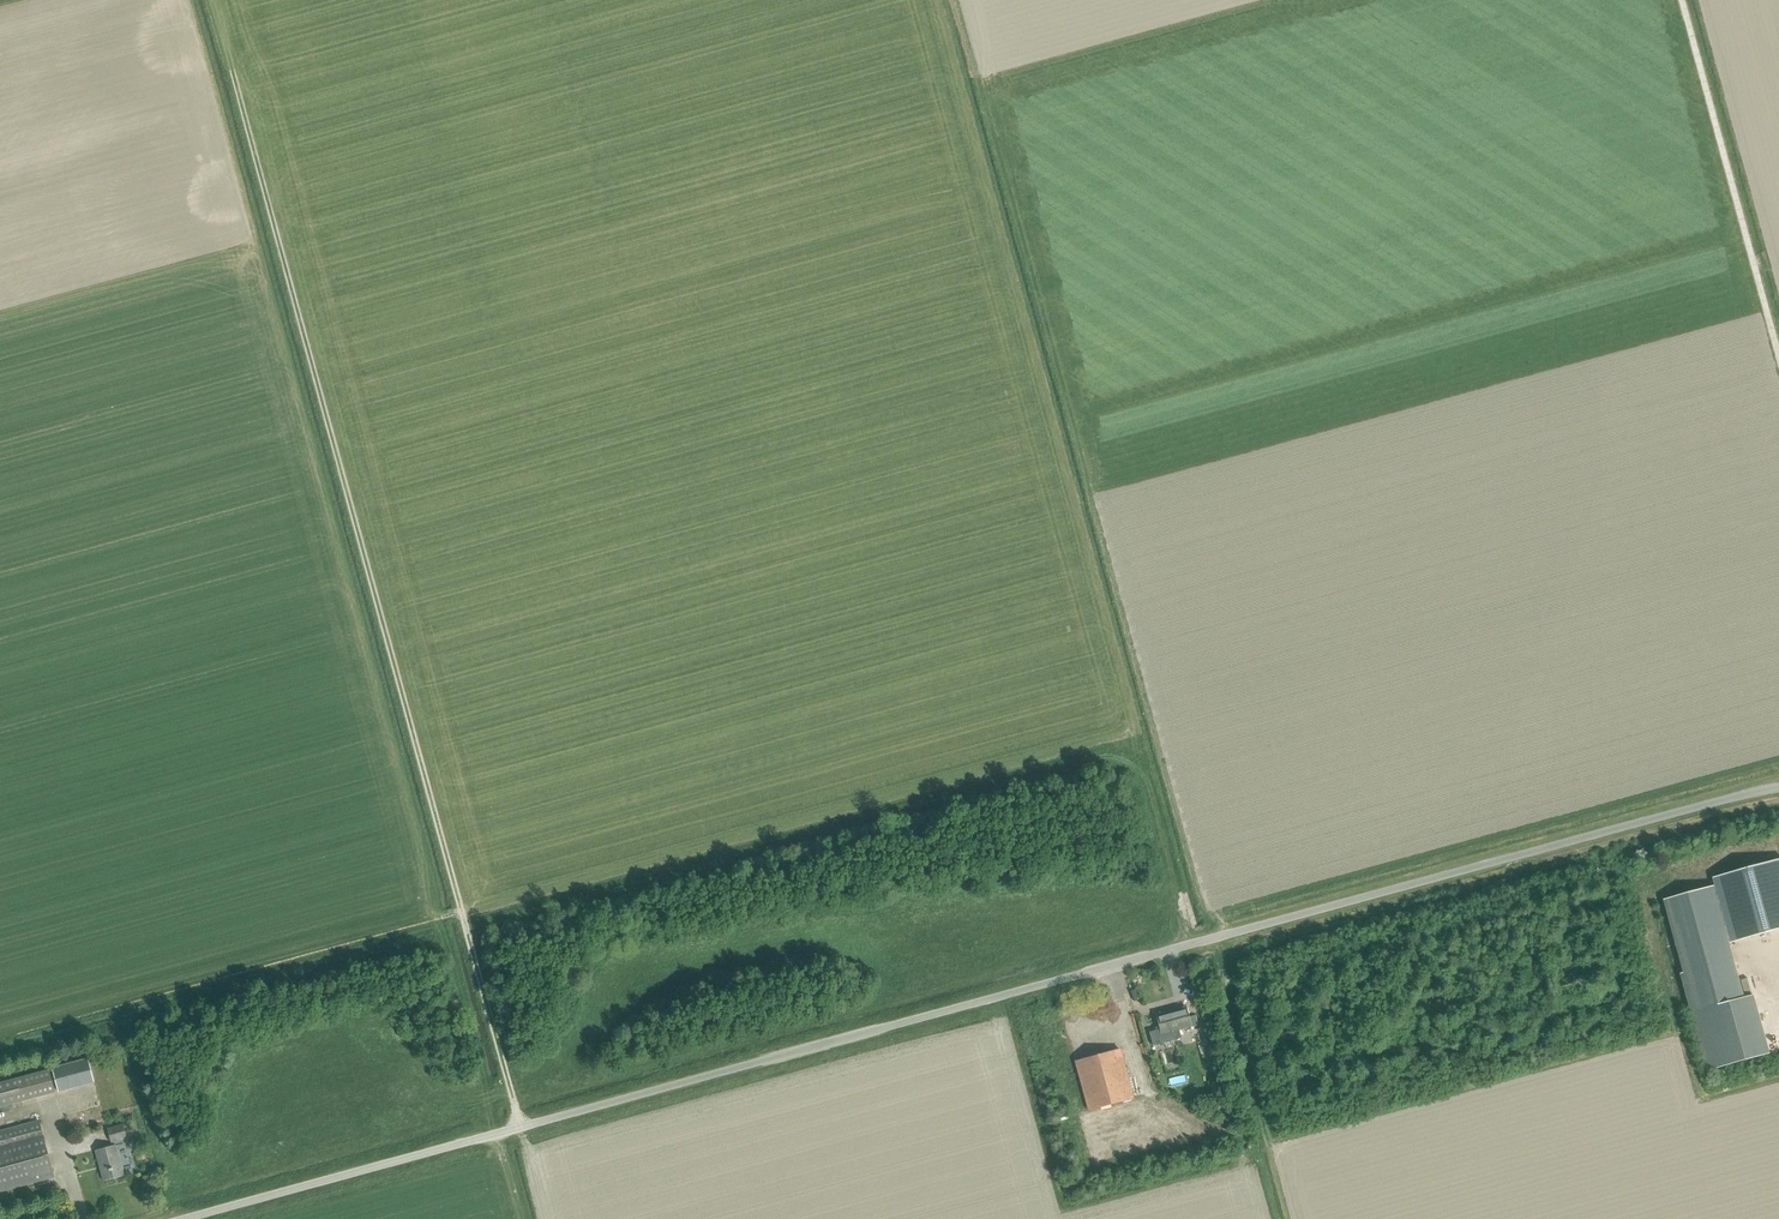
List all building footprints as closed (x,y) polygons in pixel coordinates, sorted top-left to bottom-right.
[(1729,944),(1778,929),(1778,860),(1713,878),(1716,888),(1714,888),(1729,944)] [(1665,902),(1695,1011),(1744,998),(1729,944),(1714,888),(1665,902)] [(1695,1011),(1711,1070),(1770,1054),(1753,995),(1744,998),(1695,1011)] [(1159,1029),(1149,1032),(1153,1046),(1181,1038),(1179,1031),(1192,1027),(1186,1006),(1155,1015),(1159,1029)] [(1166,1046),(1155,1049),(1158,1061),(1170,1058),(1166,1046)] [(1088,1110),(1133,1098),(1120,1050),(1075,1062),(1088,1110)] [(55,1092),(49,1070),(0,1083),(0,1107),(55,1092)] [(1222,1120),(1228,1111),(1220,1105),(1214,1114),(1222,1120)] [(53,1178),(38,1121),(0,1131),(0,1192),(53,1178)] [(112,1143),(126,1139),(122,1125),(108,1129),(112,1143)] [(103,1182),(124,1176),(116,1145),(95,1151),(103,1182)]
